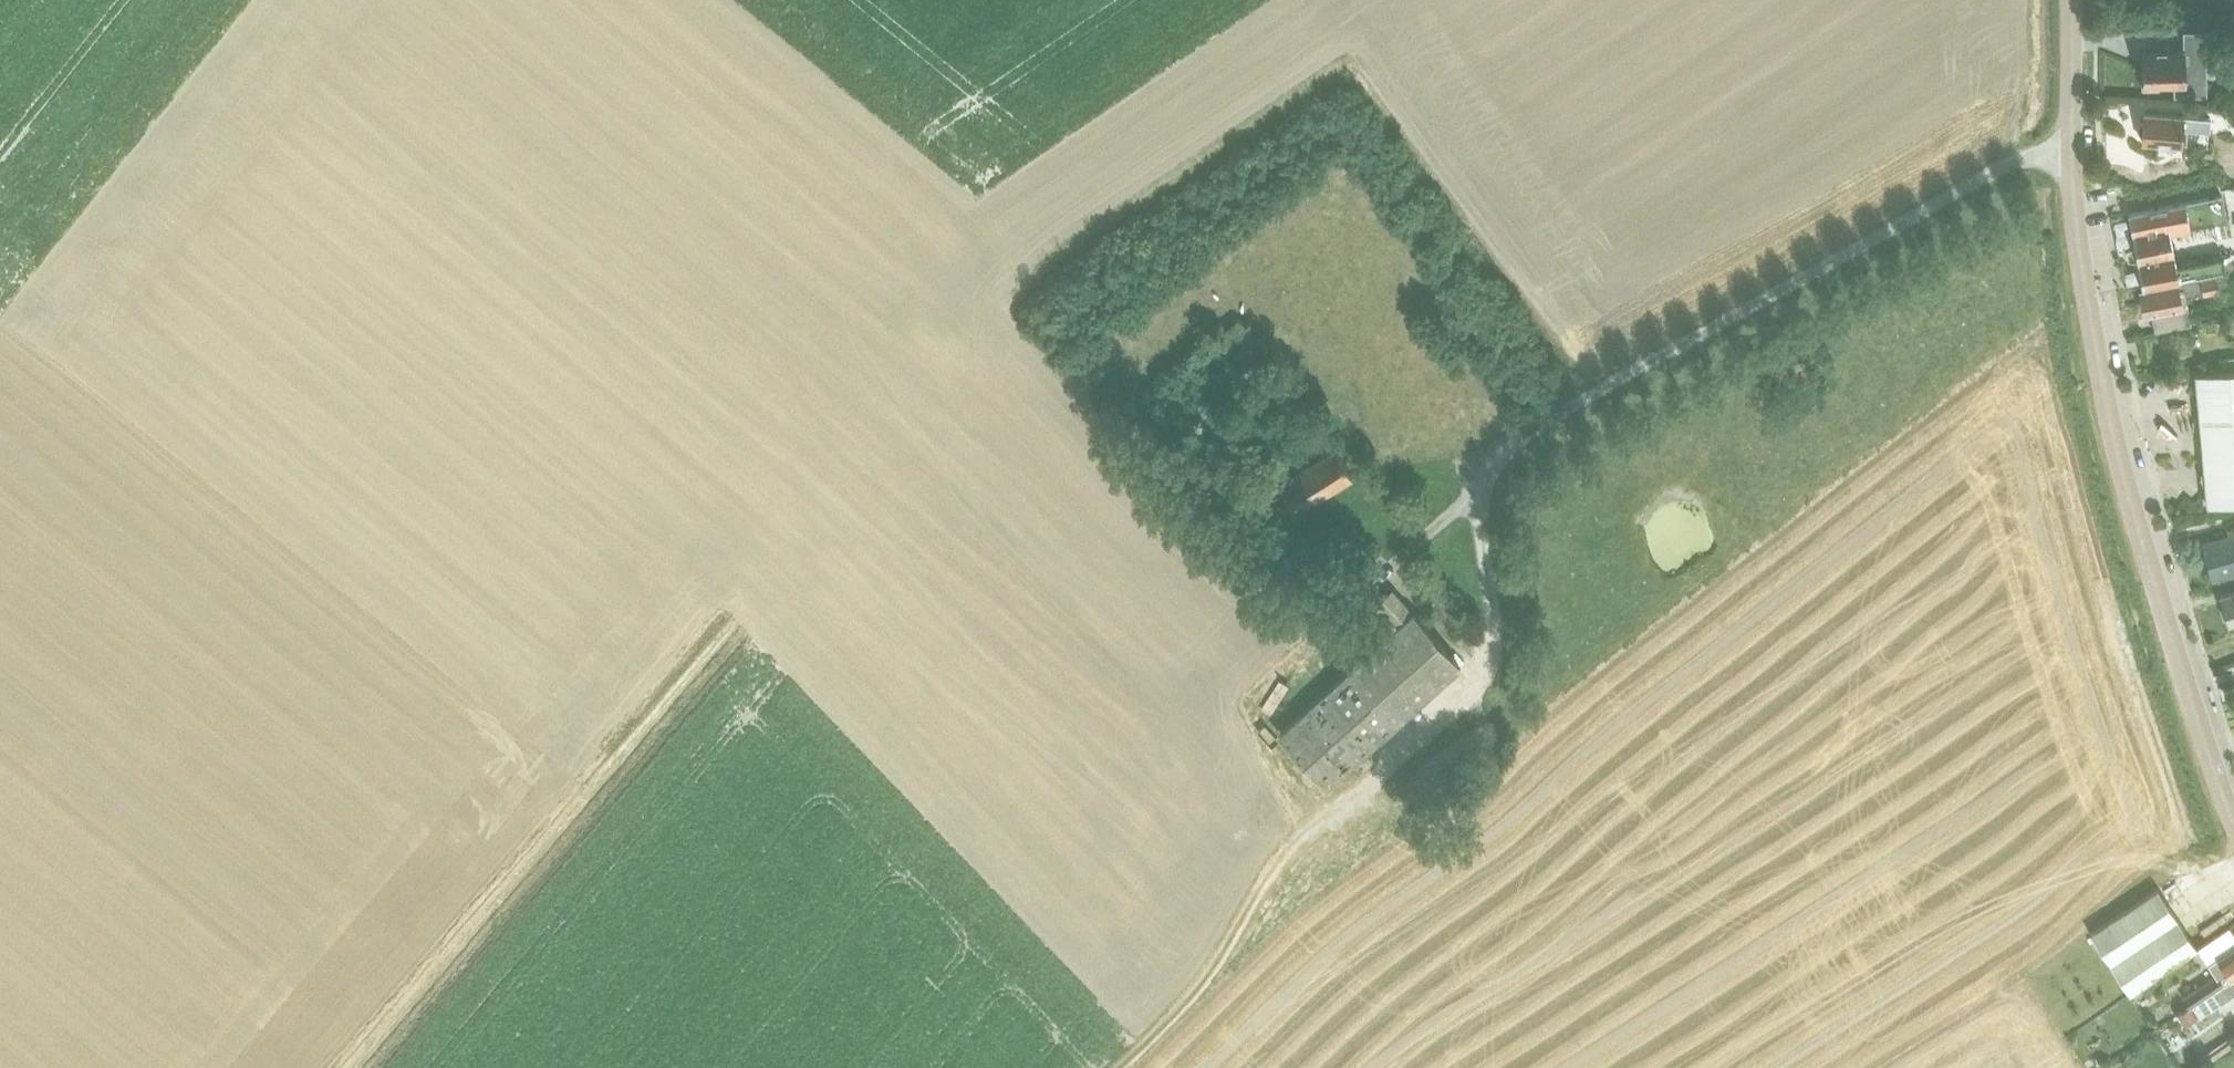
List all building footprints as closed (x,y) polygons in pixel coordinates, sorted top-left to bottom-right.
[(2202,50),(2216,50),(2216,32),(2187,33),(2187,49),(2143,50),(2143,85),(2156,85),(2156,81),(2175,81),(2175,92),(2202,91),(2202,50)] [(2208,128),(2209,117),(2143,112),(2141,141),(2179,144),(2181,126),(2208,128)] [(2141,287),(2224,270),(2224,268),(2222,260),(2221,255),(2175,264),(2168,231),(2225,219),(2220,193),(2127,212),(2137,260),(2136,260),(2141,287)] [(2231,259),(2222,260),(2224,268),(2232,267),(2231,259)] [(2184,296),(2217,289),(2214,274),(2139,289),(2143,313),(2150,312),(2154,330),(2190,322),(2184,296)] [(2217,357),(2218,366),(2233,365),(2233,355),(2217,357)] [(2206,504),(2233,502),(2233,369),(2194,373),(2206,504)] [(1291,511),(1351,475),(1335,447),(1296,469),(1297,470),(1274,483),(1291,511)] [(2229,528),(2231,535),(2203,543),(2212,577),(2233,571),(2233,527),(2229,528)] [(1356,611),(1376,593),(1364,580),(1344,598),(1356,611)] [(1391,630),(1439,683),(1459,665),(1391,588),(1374,604),(1394,627),(1391,630)] [(2219,594),(2227,622),(2233,620),(2233,590),(2219,594)] [(1327,784),(1390,727),(1342,674),(1279,731),(1327,784)] [(2150,977),(2195,947),(2156,889),(2089,933),(2129,992),(2131,990),(2138,985),(2139,985),(2150,977)] [(2199,985),(2187,993),(2194,1002),(2233,975),(2233,935),(2228,926),(2196,947),(2215,975),(2199,985)] [(2199,1015),(2219,1002),(2233,992),(2233,975),(2194,1002),(2192,1004),(2199,1015)] [(2150,977),(2139,985),(2145,994),(2156,986),(2150,977)] [(2138,985),(2131,990),(2136,997),(2143,993),(2138,985)] [(2190,1005),(2176,1014),(2184,1025),(2197,1016),(2190,1005)] [(2228,1038),(2204,1054),(2208,1060),(2232,1044),(2228,1038)]
